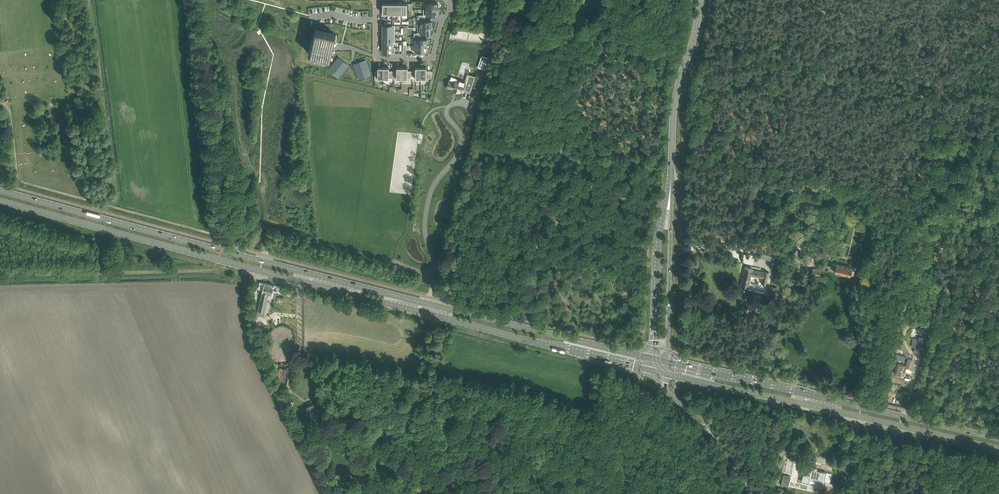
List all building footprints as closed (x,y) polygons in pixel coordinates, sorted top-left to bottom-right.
[(426,9),(423,9),(423,15),(419,15),(419,18),(425,18),(425,15),(438,15),(438,9),(426,9)] [(425,21),(425,18),(419,18),(418,18),(418,27),(432,27),(432,21),(425,21)] [(414,36),(421,36),(421,33),(432,33),(432,27),(418,27),(418,33),(414,33),(414,36)] [(310,54),(331,59),(336,34),(316,30),(310,54)] [(421,39),(421,36),(414,36),(414,39),(415,39),(415,45),(427,45),(427,39),(421,39)] [(482,55),(478,67),(486,70),(486,68),(487,69),(488,67),(487,66),(489,58),(482,55)] [(329,69),(337,76),(348,64),(340,57),(329,69)] [(360,79),(370,76),(365,60),(355,63),(360,79)] [(375,79),(383,79),(383,67),(380,67),(378,67),(378,71),(375,71),(375,79)] [(389,67),(383,67),(383,79),(389,79),(389,78),(394,78),(394,71),(389,71),(389,67)] [(402,80),(402,67),(397,67),(397,71),(394,71),(394,78),(397,78),(397,80),(402,80)] [(408,67),(402,67),(402,80),(408,80),(408,78),(412,78),(413,78),(413,75),(413,71),(408,71),(408,67)] [(412,80),(421,80),(421,67),(416,67),(416,71),(413,71),(413,75),(413,78),(412,78),(412,80)] [(427,67),(421,67),(421,80),(427,80),(427,78),(431,78),(433,71),(432,71),(427,71),(427,67)] [(448,85),(447,87),(450,88),(453,89),(453,90),(460,92),(460,91),(462,92),(463,91),(463,90),(470,92),(471,92),(474,82),(475,79),(476,77),(475,77),(468,74),(465,81),(456,78),(455,82),(450,80),(449,82),(448,85)] [(807,180),(805,188),(817,191),(818,186),(815,185),(816,182),(807,180)] [(813,268),(812,274),(811,274),(819,276),(822,264),(818,264),(818,263),(817,263),(817,264),(816,269),(813,268)] [(835,272),(843,274),(850,276),(850,275),(854,275),(855,270),(851,269),(852,267),(837,263),(837,264),(832,263),(831,267),(836,268),(835,272)] [(742,279),(740,288),(748,289),(751,276),(762,278),(761,283),(767,284),(769,272),(764,271),(764,272),(752,269),(753,268),(745,267),(742,279)] [(258,288),(263,289),(258,310),(259,310),(258,313),(264,315),(265,312),(268,298),(271,298),(274,285),(260,282),(259,283),(258,288)] [(914,347),(913,349),(914,349),(913,353),(922,355),(927,338),(924,337),(923,342),(917,340),(916,340),(914,347)] [(896,357),(894,361),(898,362),(895,373),(902,375),(902,374),(904,375),(905,371),(907,366),(911,368),(912,363),(913,363),(913,360),(913,359),(913,358),(908,357),(908,356),(896,353),(895,357),(896,357)] [(281,368),(278,382),(290,384),(293,370),(281,368)] [(306,410),(308,414),(309,414),(311,418),(313,417),(314,417),(314,418),(315,418),(316,418),(317,418),(317,417),(320,419),(323,415),(320,413),(320,412),(319,411),(319,410),(318,410),(317,409),(316,409),(314,404),(308,406),(309,409),(306,410)] [(803,477),(802,481),(802,482),(802,481),(808,482),(809,482),(809,479),(817,480),(824,482),(829,483),(831,474),(826,472),(817,470),(816,471),(811,469),(812,468),(805,466),(804,473),(803,477)] [(784,475),(781,485),(788,486),(790,476),(784,475)]
